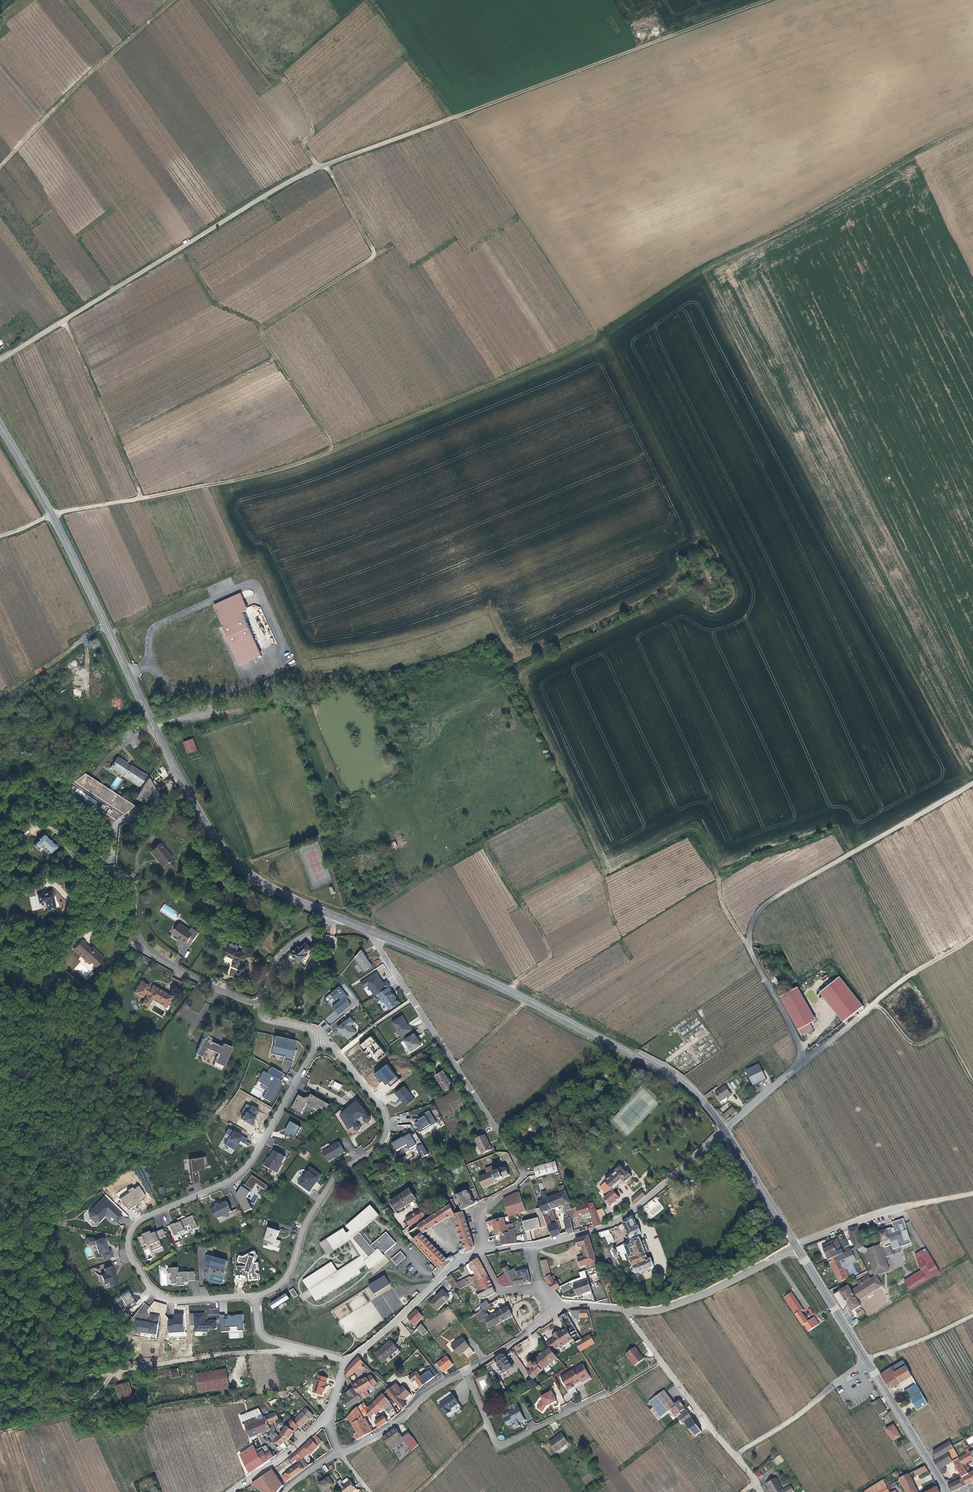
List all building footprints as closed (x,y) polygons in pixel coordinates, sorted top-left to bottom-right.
[(631,27),(637,41),(654,34),(648,20),(631,27)] [(214,611),(215,610),(235,601),(241,613),(247,610),(239,592),(212,605),(214,611)] [(235,601),(215,610),(222,626),(226,635),(225,636),(227,639),(236,661),(258,651),(241,613),(235,601)] [(260,656),(258,651),(236,661),(238,666),(260,656)] [(134,735),(130,728),(120,735),(124,742),(134,735)] [(188,738),(180,741),(184,753),(193,750),(188,738)] [(136,782),(140,785),(146,776),(138,771),(137,772),(133,770),(134,768),(130,765),(129,767),(127,765),(127,764),(117,757),(111,767),(121,773),(121,772),(124,774),(123,775),(127,778),(128,777),(132,779),(131,780),(136,783),(136,782)] [(71,783),(121,814),(132,805),(82,774),(71,783)] [(156,794),(146,777),(133,797),(140,802),(156,794)] [(120,815),(121,814),(71,783),(70,784),(120,815)] [(44,830),(33,839),(37,844),(41,841),(49,852),(56,847),(44,830)] [(160,840),(152,848),(159,857),(158,858),(163,863),(164,862),(171,856),(172,854),(160,840)] [(159,857),(152,848),(150,849),(158,858),(159,857)] [(174,859),(171,856),(164,862),(167,865),(174,859)] [(333,887),(327,889),(332,901),(338,899),(333,887)] [(53,907),(48,891),(34,894),(36,902),(42,901),(45,909),(53,907)] [(160,915),(176,924),(181,916),(164,907),(160,915)] [(178,932),(175,937),(189,945),(190,943),(194,945),(200,935),(192,929),(191,931),(190,933),(180,926),(176,931),(178,932)] [(84,942),(80,938),(71,947),(81,958),(83,956),(88,961),(97,953),(89,945),(87,947),(83,943),(84,942)] [(305,954),(311,949),(307,943),(303,946),(302,945),(299,947),(291,953),(299,962),(307,956),(305,954)] [(232,950),(228,949),(226,954),(236,958),(234,965),(242,968),(248,952),(233,947),(232,950)] [(372,966),(361,949),(354,958),(363,972),(372,966)] [(305,969),(307,970),(313,957),(312,956),(305,969)] [(763,958),(759,961),(778,995),(782,992),(763,958)] [(377,994),(388,987),(390,985),(387,980),(384,982),(377,971),(359,982),(364,989),(368,986),(375,996),(377,994)] [(843,1022),(863,1006),(839,976),(820,992),(843,1022)] [(139,1002),(144,1005),(149,998),(162,1006),(168,996),(169,997),(171,995),(160,989),(158,991),(149,985),(147,989),(145,987),(146,985),(139,981),(132,992),(139,996),(141,993),(144,994),(139,1002)] [(346,999),(348,997),(339,986),(324,998),(338,1014),(351,1004),(346,999)] [(779,997),(797,1030),(801,1036),(813,1029),(810,1023),(816,1019),(797,986),(779,997)] [(394,995),(388,987),(377,994),(381,999),(381,998),(389,1009),(399,1002),(396,998),(396,999),(394,996),(394,995)] [(411,1029),(401,1014),(390,1022),(400,1036),(411,1029)] [(343,1034),(344,1035),(348,1039),(357,1032),(351,1025),(350,1024),(353,1021),(350,1017),(346,1020),(348,1022),(344,1025),(342,1023),(337,1028),(343,1035),(343,1034)] [(411,1051),(421,1044),(413,1033),(404,1040),(411,1051)] [(221,1053),(216,1066),(225,1070),(235,1047),(225,1043),(224,1046),(212,1041),(213,1038),(208,1036),(207,1039),(205,1039),(199,1055),(204,1057),(208,1048),(221,1053)] [(291,1066),(296,1040),(275,1036),(271,1053),(284,1055),(283,1065),(291,1066)] [(376,1062),(385,1055),(371,1036),(359,1045),(368,1058),(371,1056),(376,1062)] [(418,1062),(425,1059),(422,1052),(410,1057),(414,1066),(419,1064),(418,1062)] [(388,1083),(390,1086),(398,1079),(386,1064),(374,1074),(384,1086),(388,1083)] [(759,1064),(746,1070),(753,1085),(766,1079),(759,1064)] [(271,1102),(284,1073),(270,1067),(267,1073),(263,1071),(258,1081),(261,1083),(259,1087),(266,1090),(262,1098),(271,1102)] [(452,1085),(444,1071),(436,1076),(444,1090),(452,1085)] [(333,1087),(339,1090),(342,1085),(335,1082),(333,1087)] [(406,1106),(415,1098),(403,1085),(394,1094),(406,1106)] [(725,1086),(714,1093),(720,1101),(730,1093),(725,1086)] [(308,1100),(305,1098),(299,1095),(292,1109),(301,1114),(307,1103),(309,1103),(324,1111),(327,1108),(329,1104),(311,1094),(310,1097),(308,1100)] [(358,1125),(365,1119),(365,1121),(365,1122),(366,1123),(367,1123),(369,1123),(371,1122),(371,1120),(370,1118),(369,1117),(368,1117),(369,1116),(358,1102),(340,1116),(349,1131),(355,1127),(355,1128),(355,1130),(356,1130),(357,1131),(358,1131),(359,1131),(360,1130),(361,1129),(361,1128),(361,1127),(361,1126),(360,1125),(358,1125)] [(247,1103),(239,1118),(252,1125),(260,1110),(247,1103)] [(725,1122),(736,1113),(732,1107),(720,1116),(725,1122)] [(425,1116),(422,1118),(418,1121),(419,1122),(415,1124),(420,1133),(437,1123),(429,1111),(424,1114),(425,1116)] [(285,1140),(293,1142),(301,1127),(291,1122),(285,1132),(286,1134),(285,1140)] [(235,1150),(240,1141),(245,1143),(248,1138),(228,1128),(225,1134),(229,1136),(224,1145),(235,1150)] [(410,1149),(417,1145),(410,1134),(404,1138),(403,1137),(392,1144),(395,1149),(397,1151),(407,1145),(410,1149)] [(483,1155),(492,1150),(486,1137),(476,1142),(483,1155)] [(321,1151),(328,1162),(345,1152),(338,1141),(321,1151)] [(416,1146),(422,1158),(428,1155),(422,1143),(416,1146)] [(268,1161),(266,1160),(263,1165),(277,1173),(282,1164),(281,1164),(285,1157),(274,1150),(270,1158),(268,1161)] [(190,1159),(192,1172),(205,1170),(205,1165),(207,1165),(206,1157),(190,1159)] [(534,1170),(535,1174),(536,1178),(541,1177),(558,1172),(556,1164),(555,1162),(534,1168),(534,1170)] [(488,1175),(479,1178),(484,1189),(498,1183),(497,1182),(499,1181),(503,1179),(503,1180),(504,1179),(509,1177),(510,1177),(510,1176),(511,1175),(510,1174),(509,1174),(507,1170),(508,1169),(508,1168),(507,1168),(506,1167),(495,1171),(493,1167),(486,1170),(488,1175)] [(615,1174),(605,1182),(612,1191),(624,1181),(625,1182),(631,1177),(628,1172),(625,1173),(620,1167),(615,1171),(616,1172),(614,1173),(615,1174)] [(305,1174),(299,1184),(310,1192),(313,1187),(312,1186),(315,1182),(316,1183),(322,1176),(310,1168),(305,1174)] [(199,1172),(190,1172),(191,1183),(199,1183),(199,1172)] [(297,1182),(299,1184),(305,1174),(303,1173),(297,1182)] [(240,1186),(236,1194),(244,1212),(251,1208),(247,1198),(255,1184),(266,1190),(268,1185),(250,1175),(246,1183),(240,1186)] [(605,1182),(599,1187),(599,1188),(606,1196),(612,1191),(605,1182)] [(133,1187),(128,1190),(129,1192),(120,1198),(127,1209),(146,1197),(139,1186),(134,1189),(133,1187)] [(571,1209),(564,1186),(558,1188),(560,1194),(547,1199),(551,1210),(564,1206),(565,1211),(571,1210),(571,1209)] [(416,1199),(410,1190),(409,1191),(407,1188),(405,1190),(407,1192),(394,1201),(392,1198),(390,1199),(391,1202),(391,1203),(396,1211),(398,1212),(415,1201),(416,1199)] [(454,1215),(463,1212),(462,1210),(475,1205),(469,1191),(456,1197),(460,1206),(456,1208),(452,1200),(448,1202),(450,1206),(454,1215)] [(612,1191),(606,1196),(602,1200),(607,1207),(618,1199),(612,1191)] [(634,1205),(645,1196),(641,1191),(632,1199),(631,1202),(634,1205)] [(522,1203),(518,1193),(514,1194),(517,1205),(508,1207),(510,1216),(525,1211),(522,1203)] [(505,1199),(508,1207),(517,1205),(514,1194),(505,1199)] [(87,1214),(98,1225),(108,1214),(117,1223),(125,1214),(105,1195),(87,1214)] [(547,1199),(538,1202),(542,1213),(551,1210),(547,1199)] [(647,1203),(650,1207),(655,1203),(652,1199),(647,1203)] [(211,1209),(213,1213),(214,1213),(217,1219),(221,1216),(226,1217),(227,1214),(228,1213),(231,1212),(226,1202),(224,1203),(223,1202),(219,1204),(219,1203),(216,1204),(218,1206),(211,1209)] [(595,1210),(592,1203),(576,1208),(579,1216),(580,1216),(581,1220),(585,1219),(584,1215),(590,1213),(591,1217),(595,1228),(601,1225),(600,1222),(595,1210)] [(371,1205),(349,1224),(346,1226),(348,1228),(350,1226),(372,1207),(371,1205)] [(460,1253),(462,1254),(472,1250),(474,1247),(463,1212),(454,1215),(450,1206),(416,1228),(417,1230),(420,1228),(424,1234),(446,1219),(454,1216),(463,1244),(459,1245),(461,1251),(459,1252),(460,1253)] [(372,1207),(350,1226),(348,1228),(350,1231),(347,1233),(345,1230),(321,1245),(326,1253),(329,1251),(331,1253),(351,1240),(361,1256),(337,1271),(332,1263),(303,1282),(305,1286),(308,1290),(312,1287),(313,1289),(309,1291),(314,1300),(334,1287),(360,1271),(359,1270),(366,1264),(372,1259),(375,1263),(375,1262),(383,1256),(380,1252),(382,1251),(385,1253),(396,1244),(387,1232),(371,1246),(360,1233),(380,1216),(372,1207)] [(595,1210),(600,1222),(606,1220),(601,1207),(595,1210)] [(654,1207),(649,1212),(653,1216),(658,1211),(654,1207)] [(579,1221),(581,1220),(580,1216),(579,1216),(576,1208),(571,1209),(571,1210),(572,1217),(573,1218),(577,1216),(579,1221)] [(406,1219),(410,1226),(425,1216),(421,1210),(406,1219)] [(174,1236),(187,1231),(185,1227),(190,1225),(192,1230),(198,1228),(193,1216),(170,1225),(174,1236)] [(637,1226),(632,1216),(622,1222),(623,1223),(622,1225),(623,1228),(624,1227),(628,1236),(627,1237),(627,1239),(629,1242),(616,1248),(623,1263),(630,1260),(635,1274),(642,1271),(642,1272),(648,1270),(647,1269),(654,1266),(651,1258),(648,1259),(646,1253),(641,1241),(638,1235),(641,1234),(638,1226),(637,1226)] [(527,1243),(531,1242),(529,1231),(541,1228),(539,1218),(522,1222),(523,1227),(524,1232),(526,1239),(527,1243)] [(569,1235),(574,1233),(570,1218),(566,1219),(563,1220),(567,1233),(568,1234),(569,1235)] [(493,1220),(488,1222),(488,1225),(489,1225),(493,1225),(495,1236),(501,1235),(510,1233),(510,1231),(511,1231),(510,1225),(506,1227),(504,1219),(493,1221),(493,1220)] [(869,1263),(870,1263),(871,1262),(873,1270),(875,1272),(876,1273),(878,1273),(879,1273),(881,1273),(882,1273),(884,1271),(884,1269),(885,1268),(884,1265),(887,1264),(884,1258),(886,1257),(887,1257),(884,1247),(886,1247),(891,1245),(893,1250),(900,1247),(912,1244),(904,1219),(892,1223),(894,1228),(892,1229),(891,1228),(878,1232),(881,1242),(880,1245),(867,1249),(864,1248),(861,1249),(862,1252),(865,1254),(869,1263)] [(551,1237),(559,1235),(556,1224),(550,1226),(547,1226),(551,1237)] [(502,1246),(516,1244),(515,1235),(522,1233),(524,1232),(523,1227),(511,1231),(510,1231),(510,1233),(501,1235),(502,1246)] [(276,1236),(277,1236),(279,1231),(268,1228),(263,1245),(267,1246),(269,1243),(273,1244),(272,1246),(279,1248),(281,1241),(276,1240),(275,1239),(276,1236)] [(320,1243),(321,1245),(345,1230),(343,1228),(320,1243)] [(864,1247),(859,1234),(857,1228),(849,1230),(851,1237),(856,1250),(864,1247)] [(148,1236),(147,1233),(143,1235),(143,1236),(138,1238),(142,1246),(147,1244),(151,1246),(153,1251),(162,1247),(159,1239),(166,1236),(164,1229),(152,1234),(148,1236)] [(440,1268),(444,1268),(453,1260),(453,1259),(452,1256),(446,1260),(421,1234),(414,1241),(440,1268)] [(609,1235),(604,1236),(608,1244),(613,1242),(610,1234),(609,1235)] [(588,1236),(575,1240),(577,1248),(581,1247),(584,1256),(577,1259),(580,1267),(585,1265),(587,1271),(596,1268),(594,1262),(595,1262),(594,1253),(588,1236)] [(103,1260),(112,1256),(110,1249),(107,1250),(103,1238),(94,1241),(93,1238),(86,1238),(85,1244),(95,1245),(98,1253),(101,1252),(103,1260)] [(822,1246),(828,1260),(843,1253),(836,1239),(822,1246)] [(884,1247),(887,1257),(902,1252),(900,1247),(893,1250),(891,1245),(886,1247),(884,1247)] [(857,1273),(853,1263),(859,1260),(860,1260),(856,1250),(855,1248),(850,1250),(846,1252),(843,1253),(828,1260),(839,1283),(848,1278),(847,1278),(857,1273)] [(940,1273),(926,1249),(915,1255),(921,1272),(913,1276),(913,1278),(911,1280),(909,1280),(907,1280),(904,1282),(910,1292),(940,1273)] [(400,1251),(391,1260),(396,1266),(406,1258),(400,1251)] [(241,1271),(248,1271),(248,1279),(258,1279),(257,1262),(255,1262),(255,1253),(237,1254),(238,1263),(241,1262),(241,1271)] [(205,1267),(211,1268),(211,1267),(225,1270),(228,1260),(207,1256),(205,1267)] [(870,1263),(872,1270),(874,1276),(875,1276),(890,1271),(886,1257),(884,1258),(887,1264),(884,1265),(885,1268),(884,1269),(884,1271),(882,1273),(881,1273),(879,1273),(878,1273),(876,1273),(875,1272),(873,1270),(871,1262),(870,1263)] [(369,1268),(375,1263),(372,1259),(366,1264),(369,1268)] [(478,1280),(487,1276),(478,1259),(469,1264),(471,1267),(475,1276),(470,1278),(473,1283),(478,1280)] [(546,1260),(540,1262),(544,1278),(550,1275),(550,1274),(546,1260)] [(110,1285),(117,1283),(113,1273),(114,1273),(112,1266),(104,1269),(106,1274),(101,1275),(104,1283),(108,1281),(110,1285)] [(177,1284),(178,1286),(184,1285),(184,1283),(188,1283),(188,1272),(179,1272),(179,1268),(169,1268),(169,1273),(172,1273),(173,1284),(177,1284)] [(518,1273),(518,1272),(516,1273),(514,1269),(510,1272),(510,1271),(505,1274),(512,1286),(530,1283),(528,1272),(518,1273)] [(595,1302),(585,1272),(579,1274),(580,1278),(569,1282),(560,1287),(560,1288),(554,1291),(558,1296),(574,1288),(580,1302),(595,1302)] [(505,1274),(497,1280),(499,1284),(505,1287),(512,1286),(505,1274)] [(368,1285),(373,1294),(390,1284),(384,1275),(368,1285)] [(456,1291),(461,1289),(457,1283),(452,1275),(447,1278),(454,1289),(456,1291)] [(550,1275),(544,1278),(545,1280),(545,1281),(549,1285),(555,1282),(551,1277),(550,1275)] [(848,1286),(839,1291),(851,1312),(861,1306),(858,1301),(872,1292),(866,1282),(869,1280),(867,1275),(856,1282),(859,1286),(851,1291),(848,1286)] [(493,1287),(487,1276),(478,1280),(481,1287),(484,1292),(493,1287)] [(875,1276),(869,1280),(866,1282),(872,1292),(882,1286),(875,1276)] [(465,1287),(473,1283),(470,1278),(470,1277),(463,1280),(465,1287)] [(461,1289),(465,1287),(463,1280),(457,1283),(461,1289)] [(481,1287),(478,1280),(473,1283),(476,1290),(481,1287)] [(555,1282),(549,1285),(554,1291),(560,1288),(560,1287),(557,1281),(556,1281),(555,1282)] [(484,1292),(481,1287),(476,1290),(475,1291),(477,1296),(484,1292)] [(293,1288),(291,1290),(289,1291),(294,1298),(298,1295),(294,1289),(293,1288)] [(126,1310),(127,1309),(127,1308),(130,1306),(131,1307),(135,1304),(127,1291),(119,1296),(125,1305),(124,1306),(126,1310)] [(435,1311),(449,1298),(446,1295),(443,1292),(436,1298),(435,1298),(428,1304),(435,1311)] [(289,1298),(286,1293),(270,1304),(273,1309),(289,1298)] [(818,1325),(813,1318),(810,1320),(807,1317),(805,1318),(802,1313),(804,1311),(800,1306),(790,1293),(783,1297),(793,1312),(803,1325),(804,1324),(809,1331),(818,1325)] [(482,1310),(489,1305),(486,1302),(480,1306),(480,1307),(482,1310)] [(513,1316),(508,1307),(489,1317),(486,1312),(493,1307),(493,1306),(491,1304),(489,1305),(482,1310),(480,1311),(481,1312),(476,1314),(476,1315),(479,1323),(484,1320),(488,1329),(513,1316)] [(406,1317),(414,1326),(424,1317),(416,1309),(406,1317)] [(863,1309),(856,1314),(859,1318),(865,1313),(863,1309)] [(205,1312),(189,1313),(190,1325),(194,1325),(194,1336),(202,1335),(202,1332),(209,1332),(209,1329),(216,1329),(216,1319),(205,1320),(205,1312)] [(135,1320),(134,1332),(156,1335),(159,1315),(149,1313),(148,1321),(135,1320)] [(167,1319),(168,1337),(184,1336),(183,1313),(173,1314),(173,1319),(167,1319)] [(228,1331),(229,1338),(243,1338),(243,1330),(244,1330),(243,1314),(219,1315),(220,1331),(228,1331)] [(581,1352),(594,1344),(589,1335),(581,1340),(566,1314),(560,1317),(567,1328),(573,1340),(576,1345),(581,1352)] [(423,1336),(428,1332),(422,1324),(417,1329),(423,1336)] [(550,1349),(552,1352),(558,1348),(559,1347),(561,1346),(563,1346),(573,1340),(567,1328),(561,1332),(559,1333),(558,1332),(552,1336),(554,1339),(546,1344),(550,1349)] [(466,1358),(473,1353),(462,1338),(450,1347),(458,1356),(462,1353),(466,1358)] [(379,1352),(386,1360),(398,1349),(392,1341),(379,1352)] [(639,1354),(634,1347),(625,1354),(629,1360),(634,1366),(643,1359),(639,1354)] [(537,1377),(536,1375),(557,1359),(552,1352),(550,1349),(529,1364),(529,1366),(532,1371),(528,1375),(532,1380),(533,1379),(537,1377)] [(386,1360),(379,1352),(376,1355),(383,1363),(386,1360)] [(501,1355),(487,1364),(502,1389),(505,1387),(498,1377),(503,1374),(513,1368),(512,1367),(513,1366),(511,1361),(509,1362),(506,1357),(505,1356),(504,1355),(501,1355)] [(435,1366),(439,1371),(441,1369),(444,1372),(454,1365),(447,1356),(435,1366)] [(367,1366),(359,1358),(354,1362),(349,1367),(345,1374),(350,1381),(351,1380),(350,1376),(355,1372),(362,1365),(365,1368),(367,1366)] [(880,1375),(890,1390),(912,1376),(903,1361),(880,1375)] [(583,1364),(561,1377),(569,1391),(574,1388),(575,1389),(592,1379),(583,1364)] [(376,1368),(375,1370),(383,1378),(384,1376),(376,1368)] [(218,1390),(226,1389),(228,1388),(225,1370),(195,1375),(198,1394),(218,1390)] [(429,1371),(421,1377),(426,1384),(434,1378),(429,1371)] [(421,1377),(417,1372),(409,1378),(412,1383),(415,1381),(421,1388),(426,1384),(421,1377)] [(325,1388),(330,1384),(334,1380),(327,1373),(303,1395),(310,1402),(325,1388)] [(367,1378),(353,1386),(355,1389),(359,1396),(373,1387),(377,1384),(371,1376),(367,1378)] [(526,1384),(531,1389),(537,1386),(532,1380),(526,1384)] [(121,1403),(133,1400),(128,1382),(116,1385),(121,1403)] [(396,1384),(391,1389),(403,1402),(410,1395),(403,1387),(401,1389),(396,1384)] [(915,1394),(920,1391),(916,1384),(911,1387),(905,1391),(909,1398),(915,1394)] [(391,1389),(391,1388),(387,1392),(403,1411),(407,1406),(403,1402),(391,1389)] [(359,1396),(355,1389),(347,1394),(350,1398),(344,1402),(349,1409),(362,1400),(359,1396)] [(671,1410),(679,1404),(681,1403),(680,1401),(678,1402),(674,1405),(663,1390),(652,1399),(644,1404),(654,1417),(656,1415),(659,1419),(664,1415),(670,1411),(671,1410)] [(916,1410),(927,1404),(920,1391),(915,1394),(909,1398),(916,1410)] [(462,1408),(450,1392),(437,1401),(448,1418),(462,1408)] [(551,1392),(545,1395),(541,1397),(543,1401),(537,1408),(543,1412),(547,1407),(552,1404),(556,1402),(554,1397),(555,1397),(554,1395),(553,1396),(551,1392)] [(391,1404),(383,1395),(370,1407),(376,1413),(377,1414),(384,1408),(389,1413),(394,1409),(391,1404)] [(878,1415),(879,1414),(886,1411),(879,1398),(870,1404),(871,1405),(878,1415)] [(271,1408),(277,1404),(274,1399),(268,1403),(271,1408)] [(364,1403),(362,1405),(368,1415),(370,1417),(376,1413),(370,1407),(368,1408),(364,1403)] [(504,1420),(505,1422),(508,1427),(512,1425),(514,1429),(520,1426),(518,1424),(525,1420),(516,1403),(510,1407),(512,1410),(509,1412),(504,1415),(503,1417),(504,1420)] [(685,1411),(684,1410),(685,1409),(681,1403),(679,1404),(669,1411),(670,1411),(671,1410),(676,1418),(678,1417),(683,1424),(691,1419),(686,1411),(685,1411)] [(354,1436),(357,1441),(373,1432),(370,1429),(371,1428),(370,1427),(368,1428),(363,1418),(368,1415),(362,1405),(352,1414),(357,1422),(352,1425),(357,1434),(354,1436)] [(298,1426),(300,1428),(313,1415),(306,1408),(293,1421),(298,1426)] [(259,1409),(248,1413),(240,1416),(243,1424),(244,1424),(251,1439),(257,1437),(256,1435),(251,1423),(264,1417),(259,1409)] [(276,1412),(265,1417),(268,1425),(279,1420),(276,1412)] [(251,1423),(256,1435),(261,1433),(263,1435),(266,1434),(265,1431),(270,1429),(268,1425),(265,1417),(264,1417),(251,1423)] [(286,1439),(288,1440),(298,1426),(293,1421),(291,1419),(281,1434),(286,1439)] [(375,1423),(379,1429),(385,1424),(381,1419),(375,1423)] [(885,1428),(892,1440),(900,1436),(893,1424),(885,1428)] [(549,1428),(541,1433),(545,1441),(549,1438),(548,1434),(552,1432),(549,1428)] [(411,1452),(418,1445),(412,1437),(411,1438),(407,1432),(401,1437),(396,1429),(390,1433),(391,1435),(389,1437),(388,1435),(383,1438),(392,1451),(404,1442),(411,1452)] [(567,1442),(560,1433),(548,1442),(555,1452),(567,1442)] [(283,1450),(287,1448),(283,1442),(286,1439),(281,1434),(278,1436),(276,1434),(273,1436),(274,1439),(279,1446),(283,1450)] [(316,1435),(312,1439),(319,1446),(323,1442),(316,1435)] [(287,1448),(291,1445),(286,1439),(283,1442),(287,1448)] [(312,1439),(296,1453),(302,1459),(308,1453),(310,1452),(311,1453),(319,1446),(312,1439)] [(972,1482),(972,1481),(959,1458),(957,1454),(950,1443),(930,1455),(942,1476),(945,1474),(946,1472),(943,1467),(952,1462),(960,1476),(948,1482),(947,1479),(945,1481),(948,1487),(951,1491),(952,1491),(972,1482)] [(245,1455),(241,1457),(249,1473),(251,1471),(247,1465),(254,1461),(251,1453),(256,1450),(256,1449),(254,1445),(243,1451),(245,1455)] [(266,1445),(262,1447),(262,1448),(256,1450),(259,1458),(254,1461),(247,1465),(251,1471),(270,1460),(276,1455),(273,1452),(271,1453),(270,1451),(269,1452),(266,1445)] [(959,1458),(970,1452),(968,1448),(957,1454),(959,1458)] [(251,1453),(254,1461),(259,1458),(256,1450),(251,1453)] [(972,1472),(966,1463),(972,1459),(970,1452),(959,1458),(972,1481),(972,1471),(972,1472)] [(296,1453),(289,1459),(292,1463),(296,1461),(298,1463),(297,1464),(298,1466),(282,1477),(286,1483),(308,1466),(302,1459),(296,1453)] [(773,1459),(776,1465),(784,1461),(780,1455),(773,1459)] [(915,1476),(927,1471),(925,1466),(913,1472),(915,1476)] [(273,1470),(252,1485),(260,1491),(278,1491),(283,1486),(273,1470)] [(899,1478),(900,1480),(903,1487),(905,1491),(917,1491),(908,1474),(899,1478)] [(333,1491),(331,1487),(335,1484),(330,1476),(319,1484),(324,1491),(328,1489),(329,1491),(331,1491),(332,1491),(333,1491)] [(776,1477),(774,1478),(782,1491),(784,1491),(776,1477)] [(771,1491),(782,1491),(774,1478),(765,1483),(771,1491)] [(360,1491),(360,1490),(359,1490),(358,1491),(357,1490),(351,1481),(345,1485),(342,1480),(338,1483),(344,1491),(361,1491),(360,1491)] [(886,1487),(889,1491),(896,1491),(895,1491),(903,1487),(900,1480),(886,1487)]
